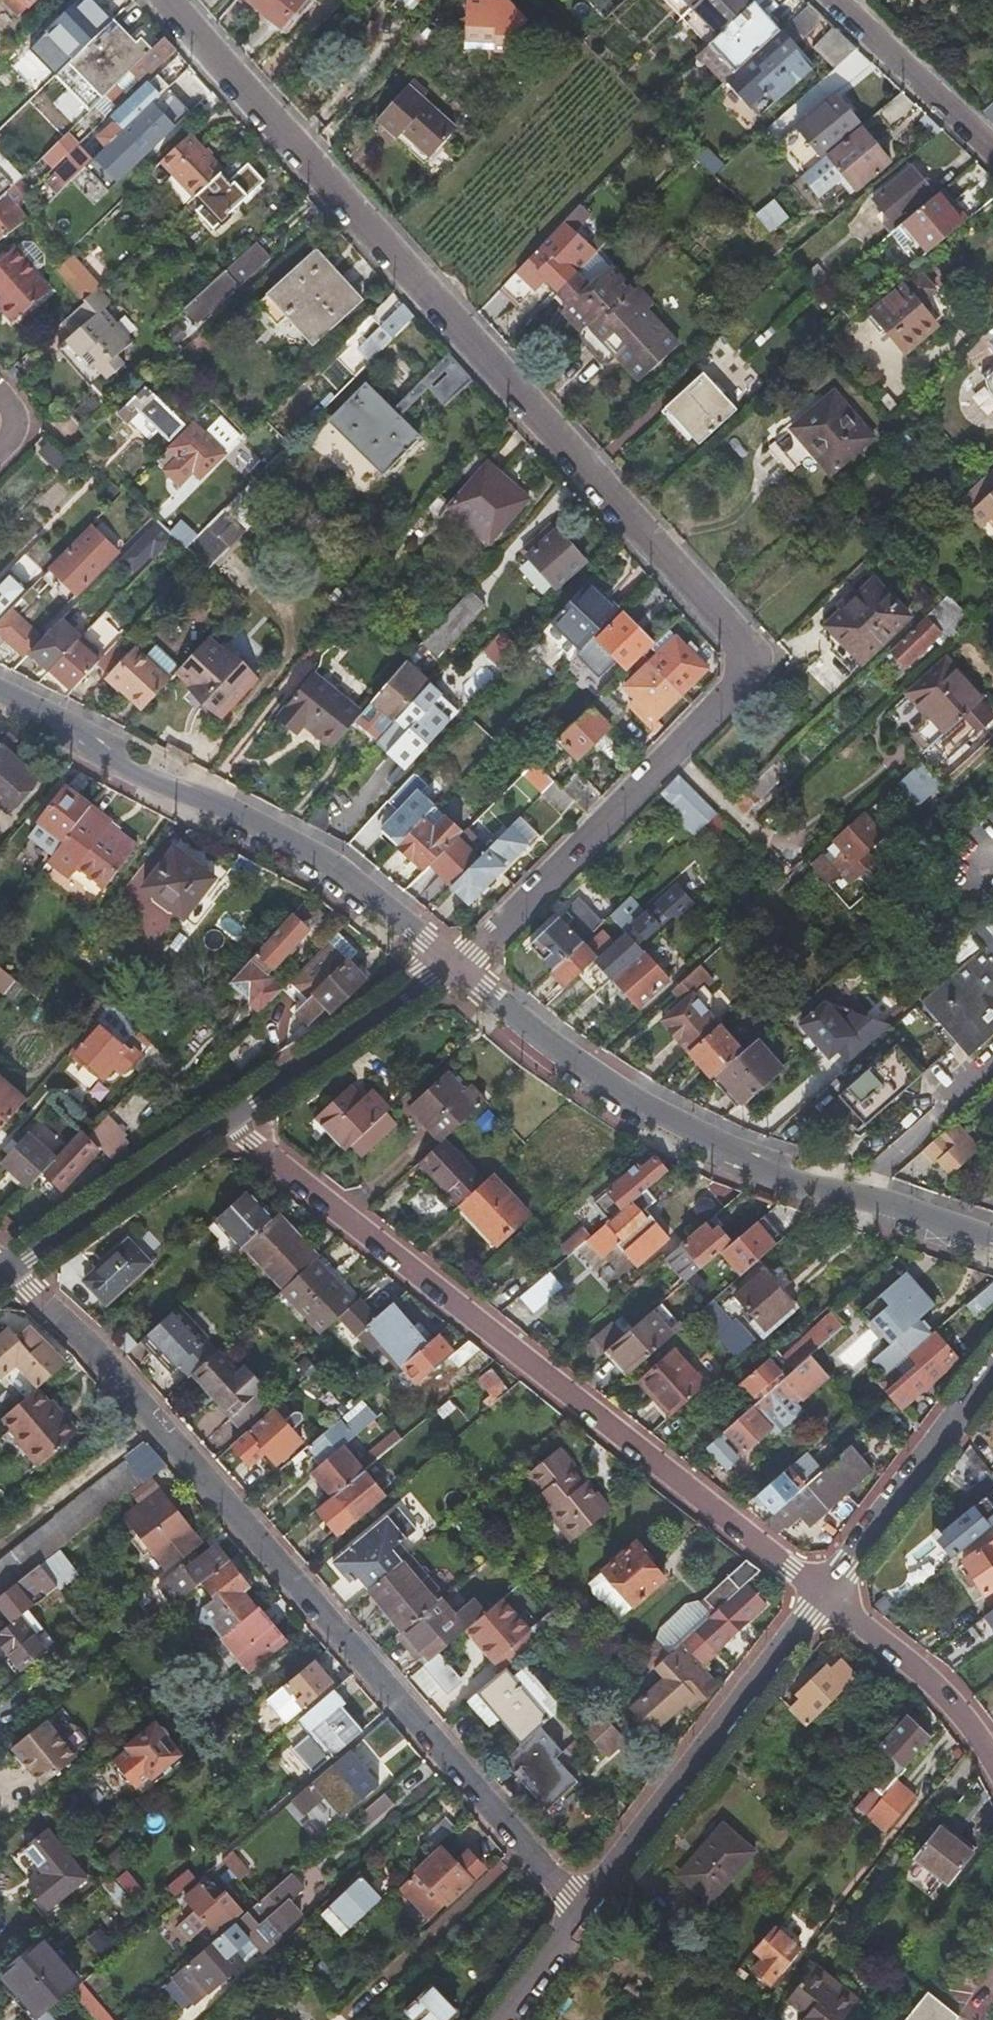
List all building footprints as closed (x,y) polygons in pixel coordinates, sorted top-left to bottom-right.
[(39,0),(13,0),(25,13),(39,0)] [(115,21),(117,19),(104,5),(99,11),(89,0),(82,0),(48,34),(75,60),(115,21)] [(282,31),(306,2),(304,0),(244,0),(282,31)] [(407,9),(415,0),(396,0),(407,9)] [(690,9),(700,0),(681,0),(690,9)] [(690,9),(716,37),(750,4),(746,0),(700,0),(690,9)] [(506,2),(465,1),(464,37),(493,38),(493,56),(517,56),(519,30),(526,22),(506,2)] [(777,34),(750,4),(716,37),(706,46),(731,74),(777,34)] [(811,7),(809,6),(791,22),(833,70),(856,51),(833,28),(829,25),(819,16),(811,7)] [(75,60),(71,63),(104,97),(153,50),(143,40),(138,45),(115,21),(75,60)] [(782,38),(780,35),(751,61),(773,86),(795,67),(784,56),(791,49),(789,47),(782,38)] [(137,88),(176,50),(171,44),(166,38),(153,50),(104,97),(95,107),(104,117),(121,100),(137,88)] [(189,96),(175,81),(157,98),(105,147),(119,162),(159,124),(150,115),(156,110),(164,119),(189,96)] [(105,147),(157,98),(145,86),(112,118),(115,120),(85,149),(81,145),(69,156),(72,159),(47,181),(58,192),(64,186),(94,158),(105,147)] [(425,165),(455,129),(405,87),(376,121),(409,147),(407,150),(425,165)] [(980,114),(991,124),(992,126),(992,101),(980,114)] [(820,161),(858,130),(835,103),(797,134),(820,161)] [(887,165),(860,132),(827,160),(854,192),(887,165)] [(68,133),(51,150),(61,161),(79,144),(68,133)] [(161,164),(193,201),(220,175),(224,172),(190,136),(161,164)] [(712,178),(721,168),(704,150),(694,160),(712,178)] [(14,185),(20,180),(25,175),(0,151),(0,171),(14,185)] [(265,182),(241,156),(224,172),(220,175),(228,184),(198,212),(214,230),(265,182)] [(102,166),(94,158),(64,186),(74,197),(89,183),(86,180),(102,166)] [(888,234),(933,196),(910,169),(871,204),(885,220),(880,224),(888,234)] [(7,192),(14,185),(0,171),(0,198),(7,192)] [(20,180),(14,185),(24,197),(31,190),(20,180)] [(28,220),(7,192),(0,198),(0,240),(28,220)] [(914,240),(926,254),(959,226),(933,196),(888,234),(902,250),(914,240)] [(762,208),(777,226),(785,218),(771,201),(762,208)] [(577,207),(524,263),(557,295),(572,279),(576,275),(581,270),(595,255),(608,240),(602,234),(589,246),(585,242),(583,244),(573,232),(590,215),(579,205),(577,207)] [(762,208),(753,215),(768,233),(777,226),(762,208)] [(16,246),(0,260),(0,310),(11,323),(46,292),(34,278),(39,274),(16,246)] [(320,340),(363,302),(317,250),(258,301),(278,324),(294,310),(320,340)] [(581,270),(576,275),(587,287),(608,269),(595,255),(581,270)] [(816,265),(805,275),(819,291),(830,281),(816,265)] [(557,295),(556,296),(566,307),(560,313),(579,333),(589,324),(616,298),(620,303),(630,294),(608,269),(587,287),(576,275),(572,279),(557,295)] [(227,271),(185,309),(197,322),(239,285),(227,271)] [(869,314),(904,355),(931,332),(918,317),(924,313),(916,304),(931,291),(917,274),(869,314)] [(112,302),(98,287),(84,300),(85,302),(72,314),(83,326),(66,341),(91,369),(96,365),(110,379),(127,364),(119,354),(131,344),(101,311),(112,302)] [(577,335),(576,336),(605,368),(616,357),(638,382),(676,347),(644,313),(650,307),(634,290),(633,290),(630,294),(620,303),(616,298),(589,324),(579,333),(577,335)] [(692,362),(693,363),(709,349),(723,335),(721,333),(692,362)] [(709,349),(693,363),(702,372),(664,406),(701,443),(767,381),(723,335),(709,349)] [(446,405),(473,380),(457,363),(430,388),(446,405)] [(982,382),(982,390),(982,393),(986,390),(987,390),(992,385),(992,372),(982,382)] [(168,441),(184,425),(146,386),(126,405),(133,412),(137,409),(168,441)] [(385,472),(419,439),(367,386),(334,419),(385,472)] [(982,394),(983,399),(990,407),(992,408),(992,397),(987,390),(982,394)] [(885,393),(878,400),(889,413),(897,407),(885,393)] [(770,449),(784,464),(785,464),(845,408),(832,394),(770,449)] [(105,407),(94,395),(71,415),(82,427),(105,407)] [(785,464),(784,464),(791,472),(796,466),(805,475),(819,463),(830,475),(872,438),(845,408),(785,464)] [(205,475),(222,457),(191,428),(169,451),(195,475),(199,470),(205,475)] [(45,444),(40,455),(59,464),(64,453),(45,444)] [(488,543),(528,498),(487,461),(447,506),(488,543)] [(982,479),(960,498),(970,508),(967,511),(981,525),(991,516),(992,519),(992,469),(982,479)] [(116,500),(122,494),(115,489),(110,494),(116,500)] [(827,510),(835,519),(846,510),(838,501),(827,510)] [(846,510),(835,519),(840,525),(851,516),(846,510)] [(245,534),(222,511),(185,548),(195,557),(209,570),(245,534)] [(134,567),(168,531),(162,525),(157,520),(122,557),(134,567)] [(188,544),(197,532),(181,520),(172,531),(188,544)] [(91,529),(63,559),(88,583),(117,553),(104,541),(110,535),(102,527),(96,534),(91,529)] [(546,537),(539,543),(525,555),(554,587),(584,560),(555,528),(546,537)] [(534,538),(539,543),(546,537),(541,532),(534,538)] [(2,619),(40,579),(19,560),(4,576),(0,580),(0,621),(2,619)] [(824,626),(860,664),(908,619),(872,581),(824,626)] [(568,641),(608,601),(588,582),(548,622),(568,641)] [(466,592),(459,600),(432,631),(448,645),(483,607),(466,592)] [(969,618),(947,594),(889,649),(905,665),(940,632),(947,639),(969,618)] [(578,651),(617,611),(608,601),(568,641),(578,651)] [(624,668),(650,643),(621,613),(595,638),(624,668)] [(11,661),(27,644),(14,631),(2,619),(0,621),(0,650),(11,661)] [(31,652),(51,670),(78,641),(79,640),(60,622),(33,650),(31,652)] [(851,673),(860,664),(824,626),(819,631),(833,647),(830,651),(851,673)] [(448,645),(432,631),(422,642),(438,656),(448,645)] [(648,661),(680,692),(706,666),(674,634),(648,661)] [(207,640),(177,673),(193,687),(195,685),(204,693),(199,699),(218,717),(255,675),(226,650),(223,654),(207,640)] [(66,683),(73,690),(96,665),(105,656),(92,644),(87,650),(78,641),(51,670),(66,683)] [(16,667),(31,652),(33,650),(27,644),(11,661),(16,667)] [(119,689),(142,710),(168,682),(165,679),(176,667),(154,646),(143,658),(132,648),(126,655),(115,645),(105,656),(96,665),(120,687),(119,689)] [(922,707),(959,672),(945,658),(908,692),(922,707)] [(654,718),(680,692),(648,661),(622,686),(654,718)] [(352,725),(373,744),(375,742),(393,721),(396,723),(429,685),(404,663),(360,714),(352,725)] [(165,679),(168,682),(177,673),(179,670),(176,667),(165,679)] [(981,697),(959,672),(922,707),(922,716),(910,727),(928,746),(932,742),(962,714),(964,712),(981,697)] [(315,738),(331,751),(352,725),(360,714),(311,675),(278,717),(297,732),(303,724),(317,735),(315,738)] [(393,721),(375,742),(405,769),(457,712),(440,697),(441,696),(429,685),(396,723),(393,721)] [(592,703),(611,722),(622,711),(603,693),(592,703)] [(981,697),(964,712),(973,722),(992,704),(992,701),(986,693),(981,697)] [(608,726),(588,707),(556,738),(577,758),(595,739),(608,726)] [(962,714),(932,742),(947,758),(977,731),(962,714)] [(613,731),(608,726),(595,739),(600,745),(613,731)] [(17,738),(7,733),(0,741),(0,804),(7,811),(35,778),(5,752),(17,738)] [(534,761),(545,772),(563,754),(552,743),(534,761)] [(932,772),(922,760),(897,782),(917,804),(941,782),(932,772)] [(542,793),(554,780),(545,772),(534,761),(525,770),(521,773),(542,793)] [(585,810),(606,788),(582,765),(561,787),(573,799),(585,810)] [(715,811),(676,772),(659,790),(682,813),(678,816),(694,832),(715,811)] [(754,779),(733,799),(749,810),(751,808),(749,806),(765,791),(754,779)] [(573,799),(561,787),(554,780),(542,793),(561,812),(573,799)] [(53,853),(89,805),(64,786),(37,822),(28,834),(53,853)] [(110,822),(89,805),(53,853),(46,861),(68,877),(75,867),(103,888),(135,846),(116,831),(115,833),(106,827),(110,822)] [(864,813),(809,863),(828,883),(835,892),(846,882),(846,883),(872,860),(864,851),(883,834),(864,813)] [(508,827),(525,844),(535,831),(519,816),(508,827)] [(423,870),(429,865),(460,834),(455,829),(442,817),(431,829),(421,819),(394,847),(410,862),(412,860),(419,867),(423,870)] [(487,849),(451,886),(468,902),(525,844),(508,827),(487,849)] [(429,865),(451,886),(487,849),(466,829),(460,834),(429,865)] [(215,877),(175,847),(144,889),(184,919),(215,877)] [(689,900),(675,884),(632,924),(637,927),(627,936),(626,935),(598,960),(612,975),(613,977),(642,950),(641,949),(635,944),(671,912),(674,915),(689,900)] [(528,944),(551,967),(580,940),(592,928),(599,922),(577,898),(569,905),(528,944)] [(323,916),(306,900),(258,953),(233,980),(252,997),(250,1000),(262,1011),(268,1005),(287,985),(289,982),(275,968),(309,931),(323,916)] [(631,919),(618,904),(607,914),(620,928),(631,919)] [(826,1083),(864,1126),(956,1044),(967,1055),(992,1032),(992,910),(968,932),(981,948),(891,1026),(849,1063),(826,1083)] [(620,928),(607,914),(601,920),(618,937),(624,932),(620,928)] [(580,940),(551,967),(567,984),(614,941),(602,928),(585,945),(580,940)] [(340,966),(347,959),(329,941),(322,948),(340,966)] [(719,945),(670,990),(676,996),(650,1019),(675,1046),(701,1023),(683,1003),(710,978),(708,976),(729,956),(719,945)] [(312,994),(340,966),(322,948),(295,976),(312,994)] [(612,975),(593,992),(602,1001),(608,1001),(622,989),(638,1007),(669,979),(642,950),(613,977),(612,975)] [(366,978),(347,959),(340,966),(312,994),(296,1009),(309,1022),(327,1005),(332,1011),(366,978)] [(849,1063),(891,1026),(827,1003),(825,1004),(823,1002),(800,1022),(819,1043),(822,1041),(828,1042),(835,1049),(836,1048),(849,1063)] [(132,1024),(110,1004),(95,1022),(97,1024),(118,1041),(132,1024)] [(129,1051),(118,1041),(97,1024),(72,1053),(103,1080),(117,1064),(129,1051)] [(718,1024),(688,1051),(711,1077),(715,1075),(748,1046),(736,1034),(731,1038),(718,1024)] [(715,1075),(738,1101),(779,1066),(756,1039),(748,1046),(715,1075)] [(142,1057),(132,1048),(129,1051),(117,1064),(127,1073),(142,1057)] [(949,1050),(928,1069),(940,1082),(961,1063),(949,1050)] [(779,1066),(738,1101),(741,1104),(782,1070),(779,1066)] [(444,1137),(476,1106),(446,1074),(409,1108),(440,1141),(444,1137)] [(0,1078),(0,1131),(26,1101),(0,1078)] [(381,1117),(389,1110),(371,1092),(362,1101),(350,1088),(317,1118),(346,1149),(362,1135),(381,1117)] [(63,1123),(71,1115),(57,1101),(49,1110),(63,1123)] [(390,1126),(381,1117),(362,1135),(370,1144),(390,1126)] [(15,1147),(43,1172),(43,1171),(66,1147),(68,1145),(41,1119),(15,1147)] [(114,1164),(129,1150),(121,1141),(125,1138),(107,1119),(88,1136),(114,1164)] [(965,1139),(950,1122),(919,1150),(931,1164),(934,1161),(936,1164),(937,1163),(946,1173),(949,1171),(950,1172),(971,1154),(970,1153),(973,1150),(964,1140),(965,1139)] [(66,1147),(43,1171),(58,1185),(80,1162),(83,1165),(98,1149),(82,1134),(68,1148),(66,1147)] [(440,1141),(419,1161),(459,1203),(483,1180),(444,1137),(440,1141)] [(116,1167),(132,1153),(129,1150),(114,1164),(116,1167)] [(638,1169),(636,1166),(593,1202),(609,1220),(644,1189),(665,1170),(655,1156),(638,1169)] [(529,1213),(492,1173),(483,1180),(459,1203),(496,1243),(529,1213)] [(654,1199),(644,1189),(609,1220),(590,1236),(587,1240),(601,1257),(617,1244),(635,1265),(668,1236),(644,1209),(654,1199)] [(273,1217),(247,1191),(215,1220),(241,1247),(273,1217)] [(761,1214),(730,1241),(720,1250),(741,1274),(782,1238),(761,1214)] [(274,1217),(273,1217),(241,1247),(237,1251),(251,1266),(259,1258),(286,1286),(315,1258),(319,1255),(293,1229),(289,1233),(274,1217)] [(711,1231),(704,1222),(663,1258),(684,1281),(686,1280),(720,1250),(730,1241),(717,1226),(711,1231)] [(587,1240),(590,1236),(583,1228),(561,1247),(568,1256),(587,1240)] [(109,1304),(154,1263),(134,1241),(116,1257),(114,1255),(87,1280),(109,1304)] [(355,1300),(315,1258),(286,1286),(282,1289),(320,1332),(338,1316),(355,1300)] [(725,1289),(707,1304),(697,1313),(736,1357),(754,1341),(734,1318),(740,1312),(747,1320),(751,1317),(762,1331),(785,1311),(773,1298),(779,1293),(759,1270),(735,1291),(731,1287),(727,1292),(725,1289)] [(548,1272),(520,1298),(533,1313),(562,1288),(548,1272)] [(872,1362),(884,1376),(932,1333),(929,1330),(931,1328),(924,1320),(922,1322),(919,1319),(935,1305),(915,1282),(906,1272),(879,1296),(888,1306),(874,1319),(870,1322),(890,1345),(872,1362)] [(965,1304),(968,1307),(989,1289),(986,1285),(965,1304)] [(989,1289),(968,1307),(978,1318),(992,1305),(992,1293),(989,1289)] [(791,1306),(779,1293),(773,1298),(785,1311),(791,1306)] [(376,1317),(359,1296),(355,1300),(338,1316),(354,1335),(376,1317)] [(378,1318),(376,1317),(354,1335),(357,1338),(370,1327),(402,1366),(433,1340),(423,1328),(417,1333),(393,1305),(378,1318)] [(176,1308),(149,1333),(179,1367),(182,1365),(191,1374),(194,1371),(217,1349),(219,1348),(210,1338),(206,1341),(176,1308)] [(610,1347),(631,1371),(673,1334),(652,1310),(624,1334),(610,1347)] [(842,1325),(833,1314),(813,1331),(822,1342),(842,1325)] [(590,1342),(601,1355),(610,1347),(624,1334),(613,1322),(590,1342)] [(67,1362),(45,1339),(39,1333),(24,1333),(18,1338),(9,1328),(0,1336),(0,1377),(2,1379),(20,1363),(40,1386),(67,1362)] [(813,1331),(805,1339),(814,1349),(822,1342),(813,1331)] [(876,1384),(879,1388),(914,1356),(937,1336),(934,1332),(932,1333),(884,1376),(876,1384)] [(441,1333),(433,1340),(402,1366),(417,1383),(449,1357),(458,1368),(481,1349),(469,1340),(456,1351),(441,1333)] [(892,1388),(885,1394),(892,1402),(896,1406),(898,1409),(905,1403),(945,1367),(955,1358),(957,1355),(944,1341),(943,1342),(937,1336),(914,1356),(920,1363),(892,1388)] [(779,1358),(774,1352),(741,1382),(746,1388),(753,1396),(776,1375),(781,1379),(809,1354),(814,1349),(805,1339),(803,1337),(779,1358)] [(217,1349),(194,1371),(233,1414),(256,1393),(256,1392),(265,1384),(245,1363),(237,1371),(217,1349)] [(650,1400),(667,1418),(705,1385),(674,1350),(639,1380),(654,1396),(650,1400)] [(828,1376),(809,1354),(781,1379),(723,1431),(727,1434),(743,1453),(769,1429),(768,1428),(766,1426),(775,1417),(778,1419),(783,1426),(786,1424),(789,1424),(797,1416),(797,1414),(800,1412),(794,1406),(828,1376)] [(892,1388),(920,1363),(914,1356),(879,1388),(882,1391),(885,1394),(892,1388)] [(488,1408),(510,1391),(493,1368),(480,1378),(492,1394),(483,1401),(488,1408)] [(746,1388),(741,1382),(727,1393),(732,1399),(746,1388)] [(35,1390),(1,1420),(43,1466),(76,1436),(35,1390)] [(256,1393),(233,1414),(230,1416),(243,1430),(268,1406),(256,1393)] [(727,1393),(714,1405),(721,1412),(734,1401),(732,1399),(727,1393)] [(377,1399),(369,1406),(377,1416),(380,1413),(385,1409),(377,1399)] [(339,1419),(308,1445),(322,1461),(341,1445),(365,1425),(368,1429),(373,1425),(370,1422),(377,1416),(369,1406),(345,1425),(339,1419)] [(273,1408),(249,1429),(277,1461),(301,1440),(273,1408)] [(774,1435),(784,1426),(783,1426),(778,1419),(768,1428),(769,1429),(774,1435)] [(373,1457),(400,1436),(395,1430),(368,1451),(373,1457)] [(717,1436),(720,1440),(727,1434),(723,1431),(717,1436)] [(407,1445),(400,1436),(373,1457),(372,1458),(379,1468),(407,1445)] [(717,1436),(705,1446),(707,1448),(724,1467),(735,1457),(720,1440),(717,1436)] [(154,1447),(150,1442),(128,1460),(145,1481),(167,1463),(154,1447)] [(322,1461),(312,1469),(332,1492),(360,1467),(341,1445),(322,1461)] [(807,1483),(804,1485),(796,1492),(774,1512),(786,1526),(816,1498),(827,1510),(872,1470),(850,1446),(840,1454),(807,1483)] [(531,1487),(565,1459),(558,1450),(524,1479),(531,1487)] [(609,1511),(565,1459),(531,1487),(538,1496),(536,1498),(549,1513),(546,1516),(570,1544),(609,1511)] [(40,1565),(91,1524),(145,1481),(128,1460),(56,1517),(57,1520),(0,1565),(0,1596),(40,1565)] [(332,1492),(322,1501),(344,1527),(356,1516),(384,1494),(366,1473),(371,1468),(367,1462),(360,1467),(332,1492)] [(804,1485),(789,1468),(781,1475),(759,1495),(755,1499),(761,1506),(765,1503),(774,1512),(796,1492),(804,1485)] [(952,1558),(992,1524),(992,1508),(991,1509),(982,1499),(939,1535),(952,1550),(948,1554),(952,1558)] [(168,1570),(203,1543),(173,1506),(154,1521),(151,1516),(135,1529),(139,1533),(150,1547),(168,1570)] [(358,1577),(368,1588),(370,1587),(408,1554),(399,1542),(415,1528),(396,1506),(332,1561),(344,1575),(348,1572),(354,1580),(358,1577)] [(91,1524),(40,1565),(41,1567),(62,1551),(77,1570),(81,1575),(112,1550),(91,1524)] [(911,1547),(924,1574),(950,1561),(937,1534),(911,1547)] [(651,1557),(637,1541),(602,1572),(587,1584),(590,1587),(591,1593),(598,1600),(603,1601),(618,1619),(632,1607),(664,1580),(647,1560),(651,1557)] [(992,1605),(992,1541),(963,1560),(992,1605)] [(203,1582),(229,1561),(217,1545),(199,1560),(195,1555),(160,1584),(175,1603),(199,1585),(203,1582)] [(62,1551),(41,1567),(56,1586),(77,1570),(62,1551)] [(428,1574),(410,1553),(408,1554),(370,1587),(387,1608),(428,1574)] [(760,1570),(746,1559),(704,1597),(707,1600),(716,1610),(718,1609),(746,1583),(760,1570)] [(250,1586),(229,1561),(203,1582),(224,1607),(243,1592),(250,1586)] [(14,1623),(20,1618),(34,1607),(28,1599),(42,1589),(48,1596),(58,1588),(56,1586),(41,1567),(40,1565),(0,1596),(0,1606),(14,1623)] [(446,1595),(428,1574),(387,1608),(386,1609),(403,1630),(441,1599),(446,1595)] [(698,1627),(694,1631),(714,1653),(765,1604),(746,1583),(718,1609),(716,1610),(713,1613),(701,1624),(698,1627)] [(252,1604),(243,1592),(224,1607),(219,1611),(228,1623),(252,1604)] [(403,1630),(392,1639),(413,1663),(419,1658),(425,1664),(439,1653),(467,1630),(441,1599),(403,1630)] [(704,1603),(713,1613),(716,1610),(707,1600),(704,1603)] [(509,1667),(537,1642),(503,1602),(471,1629),(497,1660),(493,1662),(502,1672),(509,1667)] [(640,1656),(652,1670),(661,1662),(678,1646),(680,1644),(694,1631),(698,1627),(701,1624),(713,1613),(704,1603),(692,1614),(660,1643),(657,1641),(640,1656)] [(287,1642),(258,1607),(223,1636),(251,1671),(287,1642)] [(983,1617),(992,1629),(992,1608),(983,1617)] [(0,1634),(0,1640),(21,1668),(45,1649),(20,1618),(14,1623),(0,1634)] [(717,1685),(680,1644),(678,1646),(661,1662),(652,1670),(662,1681),(629,1710),(634,1716),(630,1720),(640,1730),(644,1726),(649,1731),(682,1700),(683,1700),(681,1698),(687,1692),(698,1703),(717,1685)] [(425,1664),(422,1667),(445,1693),(452,1693),(461,1686),(461,1679),(439,1653),(425,1664)] [(332,1683),(313,1661),(285,1685),(303,1707),(332,1683)] [(793,1711),(805,1723),(855,1676),(844,1663),(835,1673),(826,1663),(798,1692),(805,1699),(793,1711)] [(502,1672),(468,1701),(491,1726),(499,1719),(522,1745),(540,1728),(562,1709),(527,1667),(517,1676),(509,1667),(502,1672)] [(347,1703),(335,1688),(298,1720),(331,1758),(364,1730),(343,1707),(347,1703)] [(683,1700),(682,1700),(690,1710),(698,1703),(687,1692),(681,1698),(683,1700)] [(624,1739),(601,1716),(584,1732),(607,1755),(624,1739)] [(900,1775),(907,1767),(904,1765),(929,1735),(909,1717),(884,1746),(895,1756),(881,1773),(885,1776),(858,1807),(867,1815),(871,1810),(900,1775)] [(75,1758),(45,1720),(10,1747),(40,1785),(75,1758)] [(179,1753),(154,1723),(127,1746),(151,1775),(179,1753)] [(555,1802),(577,1781),(573,1777),(556,1758),(562,1752),(540,1728),(522,1745),(505,1760),(547,1808),(555,1802)] [(556,1758),(573,1777),(583,1767),(566,1749),(562,1752),(556,1758)] [(313,1781),(292,1799),(305,1814),(325,1796),(338,1811),(359,1795),(362,1799),(379,1785),(354,1756),(339,1769),(334,1763),(313,1781)] [(427,1769),(420,1761),(411,1769),(421,1780),(430,1772),(427,1769)] [(185,1768),(172,1779),(179,1788),(192,1777),(185,1768)] [(900,1775),(871,1810),(890,1826),(919,1791),(900,1775)] [(385,1793),(362,1813),(372,1824),(395,1804),(385,1793)] [(543,1813),(557,1829),(569,1818),(555,1802),(547,1808),(543,1813)] [(708,1903),(754,1851),(723,1822),(697,1849),(701,1853),(679,1876),(708,1903)] [(973,1852),(939,1826),(914,1858),(948,1884),(973,1852)] [(26,1885),(43,1906),(83,1877),(46,1830),(11,1855),(31,1881),(26,1885)] [(400,1888),(424,1915),(441,1899),(445,1904),(470,1881),(483,1868),(469,1853),(456,1865),(450,1859),(446,1855),(441,1850),(417,1873),(400,1888)] [(267,1895),(230,1853),(222,1860),(259,1903),(267,1895)] [(127,1870),(117,1879),(135,1899),(145,1889),(127,1870)] [(263,1955),(272,1945),(257,1929),(266,1921),(277,1934),(300,1914),(290,1903),(305,1891),(291,1875),(267,1895),(259,1903),(236,1923),(251,1940),(263,1955)] [(350,1928),(381,1898),(361,1877),(330,1906),(350,1928)] [(214,1934),(231,1919),(220,1907),(227,1901),(211,1881),(204,1887),(202,1884),(185,1899),(214,1934)] [(441,1899),(424,1915),(429,1920),(445,1904),(441,1899)] [(236,1953),(251,1940),(236,1923),(190,1964),(204,1980),(213,1991),(245,1964),(236,1953)] [(310,1929),(305,1923),(291,1936),(296,1942),(310,1929)] [(979,1944),(988,1951),(992,1945),(992,1926),(979,1944)] [(798,1948),(775,1927),(755,1950),(762,1957),(757,1963),(773,1976),(798,1948)] [(19,1997),(38,2019),(44,2015),(70,1992),(77,1985),(58,1963),(57,1962),(40,1941),(0,1976),(17,1995),(19,1997)] [(782,1996),(797,2008),(821,1977),(806,1965),(782,1996)] [(797,2008),(801,2011),(804,2006),(822,2019),(836,2019),(855,1995),(828,1974),(824,1979),(821,1977),(797,2008)] [(97,2019),(112,2019),(82,1983),(73,1991),(97,2019)] [(636,1985),(631,1990),(647,2004),(652,1999),(636,1985)] [(430,1986),(405,2010),(415,2019),(449,2019),(456,2013),(430,1986)] [(924,1989),(899,2019),(952,2019),(957,2013),(924,1989)] [(647,2004),(631,1990),(627,1995),(643,2009),(647,2004)]
